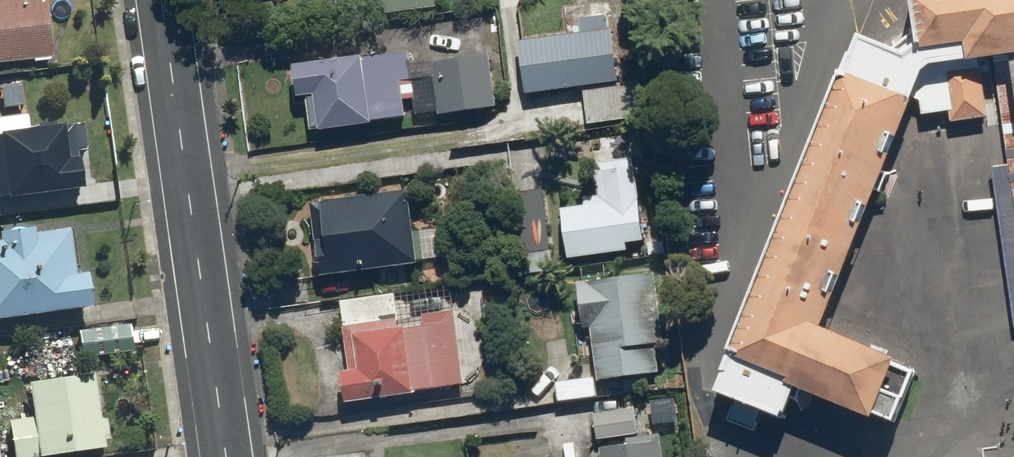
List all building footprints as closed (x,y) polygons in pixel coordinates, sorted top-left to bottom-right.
[(0,0),(0,59),(55,54),(50,0),(3,0),(0,0)] [(373,17),(433,9),(431,0),(371,0),(373,17)] [(931,70),(1013,59),(1013,0),(921,0),(931,70)] [(609,60),(604,17),(573,20),(575,35),(510,43),(516,95),(595,86),(593,62),(609,60)] [(304,102),(308,132),(402,119),(400,105),(413,103),(406,53),(281,69),(286,105),(304,102)] [(494,58),(431,61),(433,116),(496,113),(494,58)] [(833,308),(922,98),(836,62),(714,348),(880,418),(916,335),(833,308)] [(1003,70),(1013,159),(1013,69),(1003,70)] [(92,187),(83,116),(33,123),(31,110),(0,114),(0,199),(92,187)] [(555,204),(562,261),(623,253),(622,246),(639,244),(629,158),(588,163),(593,199),(555,204)] [(406,190),(301,199),(308,282),(414,274),(413,260),(437,258),(435,233),(410,235),(406,190)] [(104,304),(100,269),(82,271),(78,232),(43,235),(42,220),(0,224),(0,225),(1,238),(0,238),(0,314),(104,304)] [(656,378),(647,273),(569,279),(574,333),(583,332),(588,384),(656,378)] [(458,390),(443,293),(398,299),(396,288),(330,298),(342,372),(330,374),(336,409),(458,390)] [(106,417),(100,369),(31,378),(36,414),(13,417),(18,456),(118,443),(114,416),(106,417)] [(584,417),(588,444),(636,437),(632,410),(584,417)] [(596,452),(596,456),(656,456),(655,447),(596,452)]
